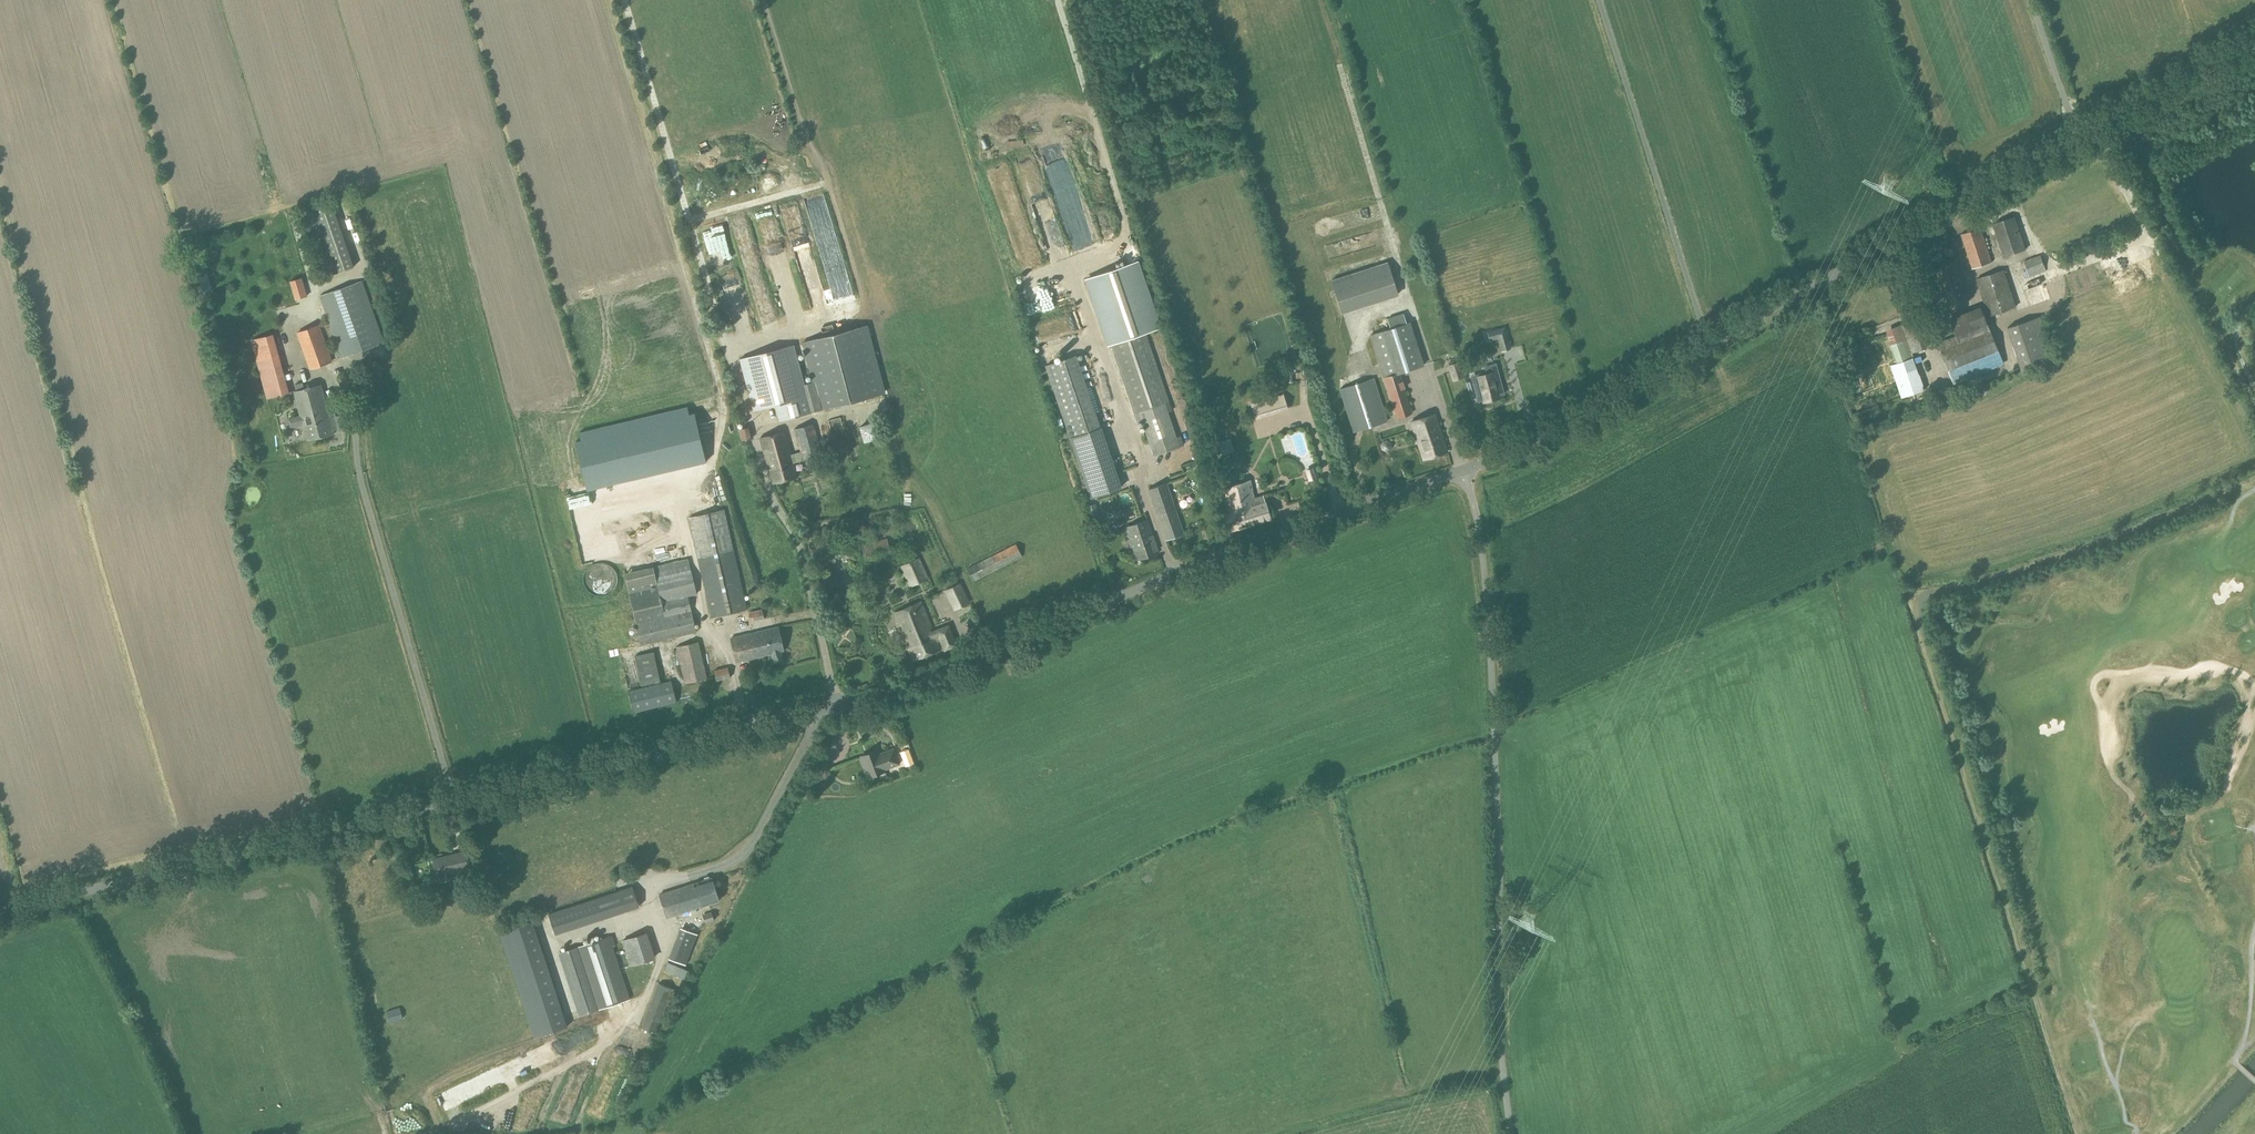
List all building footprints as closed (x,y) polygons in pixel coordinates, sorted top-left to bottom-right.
[(327,276),(353,267),(331,203),(305,212),(327,276)] [(1993,223),(2004,256),(2025,249),(2014,215),(1993,223)] [(1973,267),(1992,261),(1980,228),(1961,234),(1973,267)] [(2028,273),(2045,266),(2041,254),(2023,261),(2028,273)] [(1109,345),(1111,344),(1137,422),(1141,420),(1153,455),(1179,447),(1167,412),(1171,411),(1145,333),(1159,328),(1136,262),(1087,279),(1109,345)] [(1342,313),(1398,294),(1387,262),(1331,280),(1342,313)] [(1934,269),(1945,305),(1968,297),(1961,274),(1962,273),(1961,269),(1959,269),(1957,262),(1934,269)] [(1977,278),(1986,305),(1981,307),(1982,309),(1985,317),(2015,307),(2003,269),(1977,278)] [(302,278),(290,281),(295,299),(307,296),(302,278)] [(320,295),(342,357),(384,342),(362,280),(320,295)] [(1895,304),(1900,317),(1923,309),(1919,296),(1895,304)] [(2004,364),(1985,317),(1982,309),(1981,307),(1981,306),(1949,319),(1956,336),(1939,343),(1955,383),(2004,364)] [(1410,413),(1398,372),(1423,364),(1409,322),(1406,323),(1403,313),(1387,318),(1390,328),(1370,334),(1396,417),(1410,413)] [(2054,359),(2040,317),(2008,327),(2023,370),(2054,359)] [(1918,318),(1902,324),(1886,330),(1887,333),(1878,336),(1878,335),(1870,338),(1872,343),(1877,342),(1877,343),(1888,339),(1897,363),(1891,365),(1902,398),(1924,390),(1912,353),(1913,353),(1915,359),(1925,355),(1923,349),(1927,347),(1918,318)] [(297,332),(310,368),(331,360),(318,324),(297,332)] [(1496,329),(1502,351),(1510,348),(1504,327),(1496,329)] [(803,342),(811,371),(813,382),(801,385),(790,345),(740,358),(754,410),(775,405),(779,420),(865,398),(847,330),(803,342)] [(1091,498),(1120,488),(1076,355),(1046,365),(1091,498)] [(1453,380),(1463,377),(1459,362),(1449,365),(1453,380)] [(1495,366),(1485,369),(1487,376),(1471,380),(1478,403),(1483,401),(1484,403),(1486,403),(1487,405),(1497,403),(1497,400),(1499,399),(1498,397),(1504,396),(1495,366)] [(1353,431),(1387,420),(1373,378),(1340,389),(1353,431)] [(306,440),(333,433),(320,384),(304,388),(302,382),(295,384),(296,390),(293,391),(306,440)] [(1250,403),(1255,420),(1288,410),(1283,394),(1250,403)] [(576,441),(587,490),(706,462),(694,413),(689,414),(687,407),(579,432),(581,440),(576,441)] [(1423,459),(1447,451),(1435,414),(1411,422),(1423,459)] [(337,431),(348,429),(345,415),(334,418),(337,431)] [(793,463),(821,455),(813,423),(794,428),(800,451),(790,454),(784,431),(760,437),(772,482),(797,476),(793,463)] [(751,440),(751,438),(748,426),(738,430),(742,442),(751,440)] [(1305,469),(1308,481),(1317,478),(1314,467),(1305,469)] [(1263,496),(1254,498),(1250,480),(1224,488),(1229,513),(1225,514),(1230,530),(1270,519),(1263,496)] [(1166,540),(1184,533),(1166,483),(1148,489),(1166,540)] [(688,517),(697,558),(711,618),(747,609),(724,508),(688,517)] [(1147,519),(1125,526),(1133,550),(1134,550),(1137,559),(1158,552),(1147,519)] [(866,561),(892,554),(887,538),(861,545),(866,561)] [(967,569),(973,579),(1021,554),(1016,544),(967,569)] [(910,586),(928,578),(918,557),(900,566),(910,586)] [(640,645),(696,631),(691,611),(688,596),(697,594),(691,569),(688,558),(625,573),(640,645)] [(954,609),(969,602),(959,583),(945,590),(954,609)] [(944,650),(955,645),(947,625),(933,631),(920,601),(904,608),(901,599),(890,603),(913,660),(939,649),(936,640),(940,638),(944,650)] [(751,620),(764,618),(762,610),(749,612),(751,620)] [(780,651),(783,651),(778,627),(730,638),(736,662),(771,653),(773,662),(782,660),(780,651)] [(684,683),(707,678),(698,641),(676,646),(684,683)] [(716,680),(730,677),(728,667),(714,670),(716,680)] [(634,712),(677,702),(672,680),(628,691),(634,712)] [(884,769),(899,764),(893,749),(878,754),(877,750),(860,756),(868,777),(884,771),(884,769)] [(908,752),(902,754),(904,762),(911,759),(908,752)] [(824,755),(814,759),(822,780),(832,776),(824,755)] [(464,851),(433,858),(438,876),(468,869),(464,851)] [(327,854),(329,861),(336,860),(334,853),(327,854)] [(480,881),(476,866),(470,868),(473,882),(480,881)] [(694,884),(659,895),(666,918),(719,901),(712,877),(711,878),(708,875),(704,877),(703,880),(694,883),(694,884)] [(639,906),(632,886),(595,899),(602,919),(639,906)] [(702,914),(705,923),(714,920),(711,911),(702,914)] [(567,1026),(532,920),(499,931),(534,1037),(567,1026)] [(697,934),(681,927),(669,958),(685,965),(697,934)] [(654,958),(646,933),(623,940),(631,965),(654,958)] [(558,953),(579,1015),(629,998),(613,947),(616,946),(616,945),(613,935),(558,953)] [(659,983),(642,1027),(655,1031),(662,1013),(666,1015),(676,990),(659,983)] [(400,1007),(386,1011),(390,1022),(403,1018),(400,1007)]
